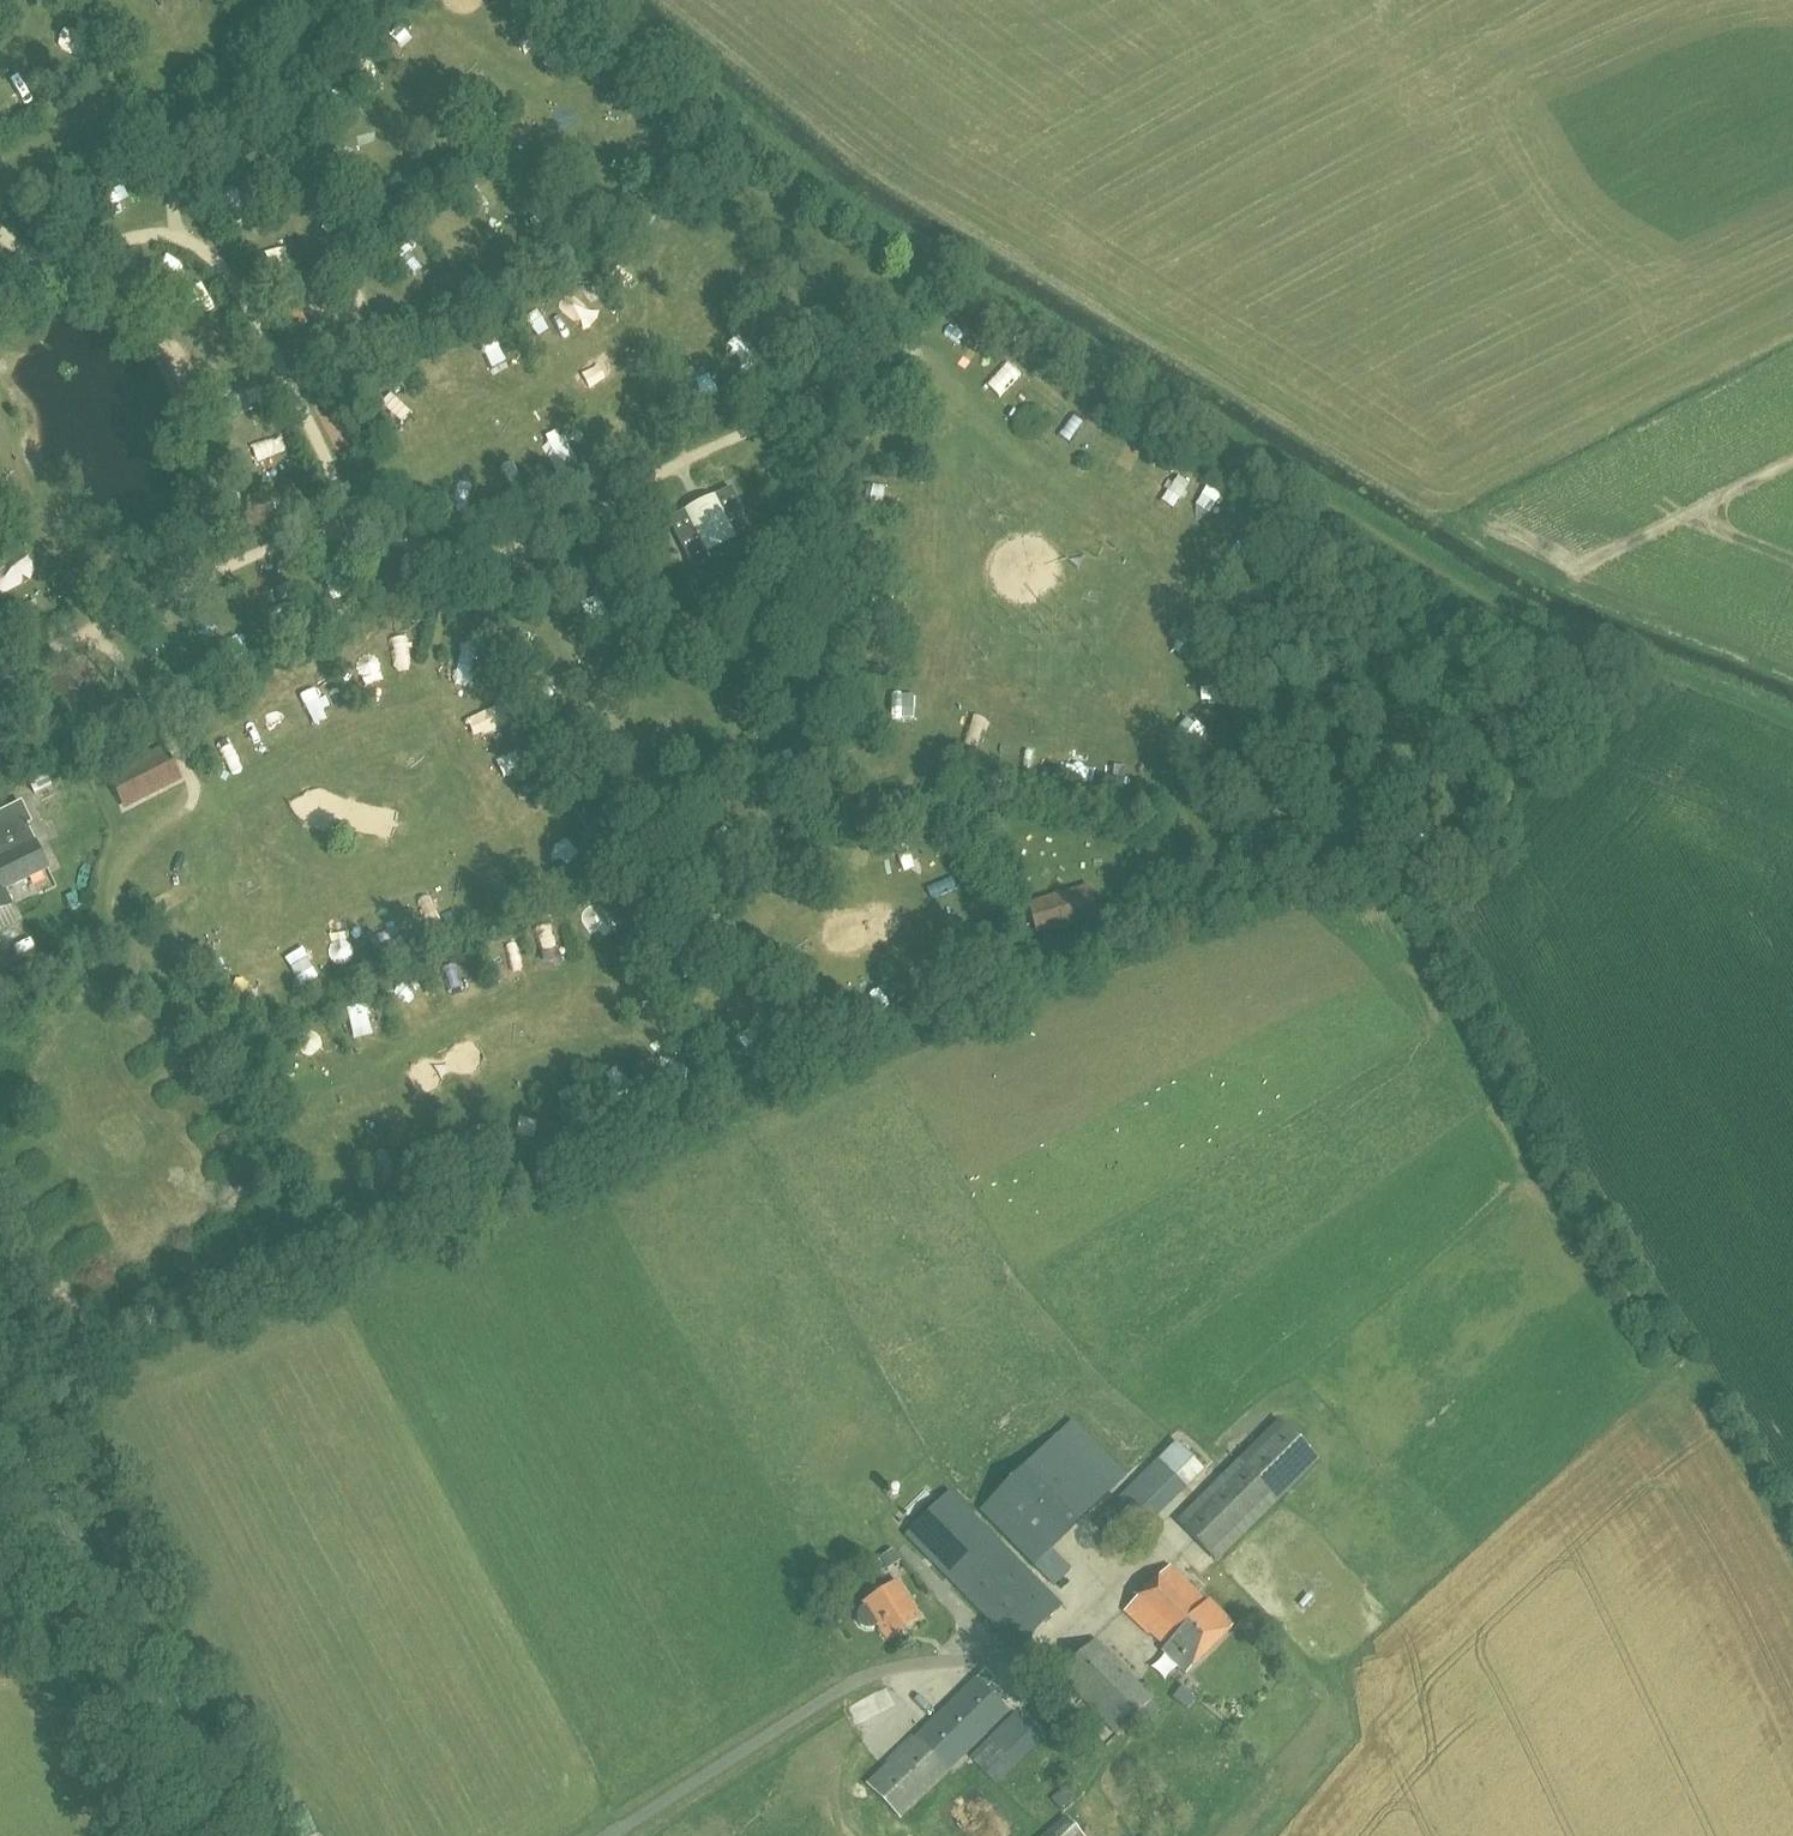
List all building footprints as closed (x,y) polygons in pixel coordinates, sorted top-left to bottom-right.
[(759,543),(731,488),(668,520),(696,574),(712,566),(715,571),(744,556),(742,551),(759,543)] [(51,785),(45,773),(29,781),(34,792),(51,785)] [(11,906),(3,891),(47,869),(25,826),(32,823),(21,801),(0,811),(0,912),(11,906)] [(1036,936),(1098,918),(1089,886),(1027,903),(1036,936)] [(71,911),(82,907),(75,892),(65,897),(71,911)] [(30,927),(23,906),(0,914),(0,932),(2,937),(30,927)] [(0,979),(0,999),(50,973),(41,957),(0,979)] [(29,1128),(7,1134),(10,1145),(32,1139),(29,1128)] [(1043,1573),(1059,1558),(1050,1549),(1127,1475),(1072,1420),(979,1511),(1033,1566),(1035,1564),(1043,1573)] [(1215,1560),(1318,1460),(1280,1421),(1178,1522),(1215,1560)] [(1122,1552),(1204,1469),(1175,1442),(1093,1523),(1122,1552)] [(1013,1647),(1020,1647),(1063,1604),(950,1491),(904,1536),(1013,1647)] [(892,1551),(880,1559),(888,1571),(900,1563),(892,1551)] [(1206,1603),(1170,1566),(1125,1611),(1147,1634),(1149,1632),(1165,1647),(1162,1651),(1185,1674),(1234,1626),(1208,1600),(1206,1603)] [(886,1638),(918,1618),(896,1583),(864,1604),(864,1605),(859,1609),(857,1615),(857,1621),(859,1626),(866,1629),(872,1629),(878,1626),(886,1638)] [(1146,1724),(1160,1709),(1151,1700),(1153,1698),(1095,1640),(1058,1677),(1116,1736),(1137,1715),(1146,1724)] [(900,1817),(1008,1711),(975,1678),(867,1783),(900,1817)] [(1186,1710),(1196,1699),(1182,1686),(1172,1698),(1186,1710)] [(996,1784),(1042,1739),(1015,1711),(969,1757),(996,1784)] [(1060,1809),(1078,1794),(1069,1783),(1050,1799),(1060,1809)] [(1042,1835),(1082,1835),(1065,1816),(1042,1835)]
